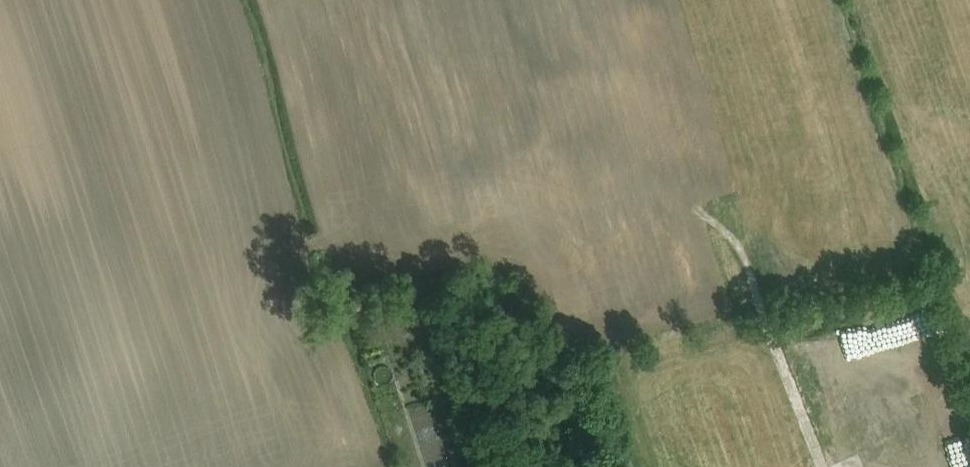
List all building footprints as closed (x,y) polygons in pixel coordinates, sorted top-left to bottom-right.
[(959,253),(964,280),(969,279),(969,251),(959,253)]
